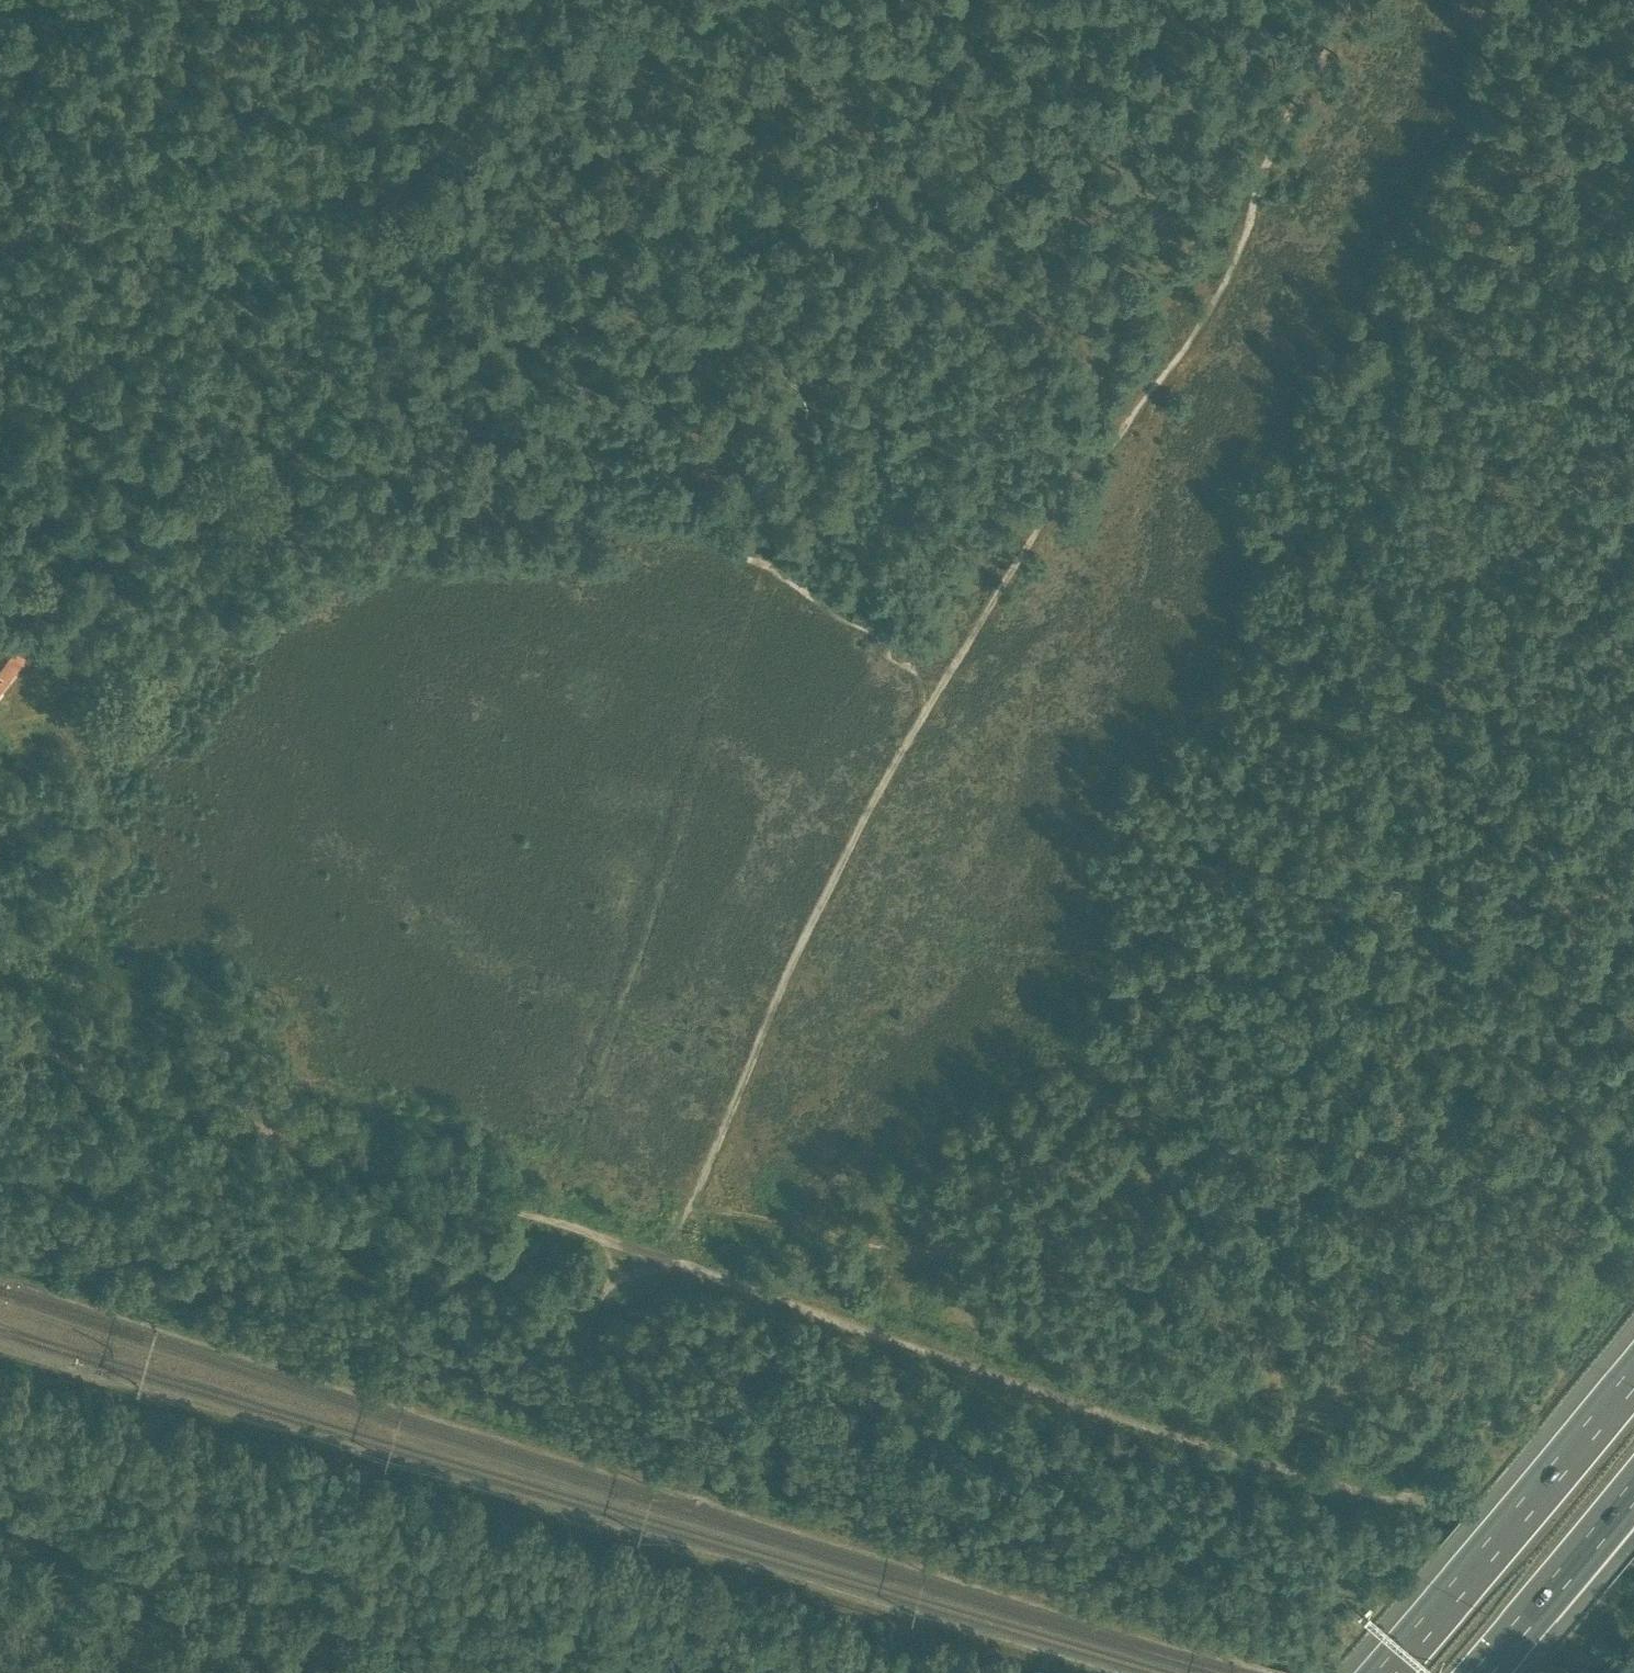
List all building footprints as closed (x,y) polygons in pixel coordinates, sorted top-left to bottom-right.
[(25,656),(0,637),(0,691),(25,656)]
